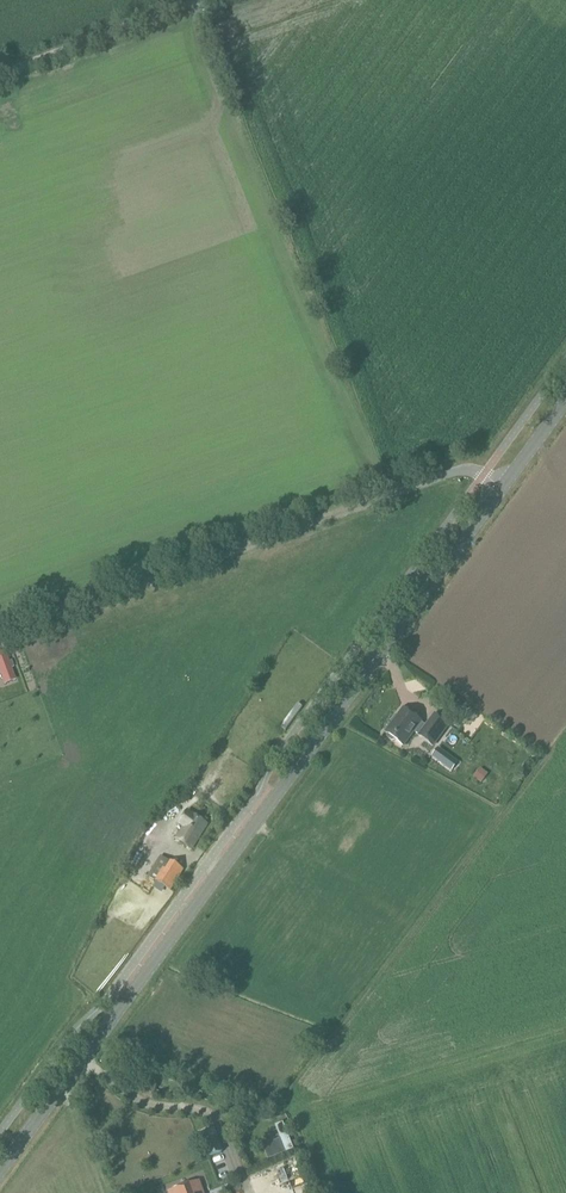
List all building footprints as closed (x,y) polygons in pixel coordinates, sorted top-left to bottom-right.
[(3,679),(13,675),(11,668),(14,667),(11,661),(9,662),(4,650),(0,652),(0,671),(3,679)] [(420,735),(419,736),(433,746),(448,725),(435,715),(426,727),(420,722),(421,722),(404,709),(386,733),(388,734),(387,737),(392,741),(395,739),(403,746),(414,731),(420,735)] [(450,756),(439,748),(432,757),(443,766),(450,756)] [(481,783),(488,774),(484,771),(477,780),(481,783)] [(320,821),(323,813),(316,810),(313,818),(320,821)] [(192,849),(208,824),(188,811),(179,824),(183,826),(175,838),(192,849)] [(352,833),(334,853),(342,861),(360,841),(352,833)] [(174,886),(184,870),(168,859),(155,881),(164,886),(171,891),(174,886)] [(275,1126),(282,1141),(273,1145),(272,1142),(263,1146),(268,1160),(294,1149),(283,1122),(275,1126)] [(223,1152),(216,1137),(200,1144),(206,1159),(223,1152)] [(170,1192),(171,1192),(202,1192),(198,1182),(170,1192)]
